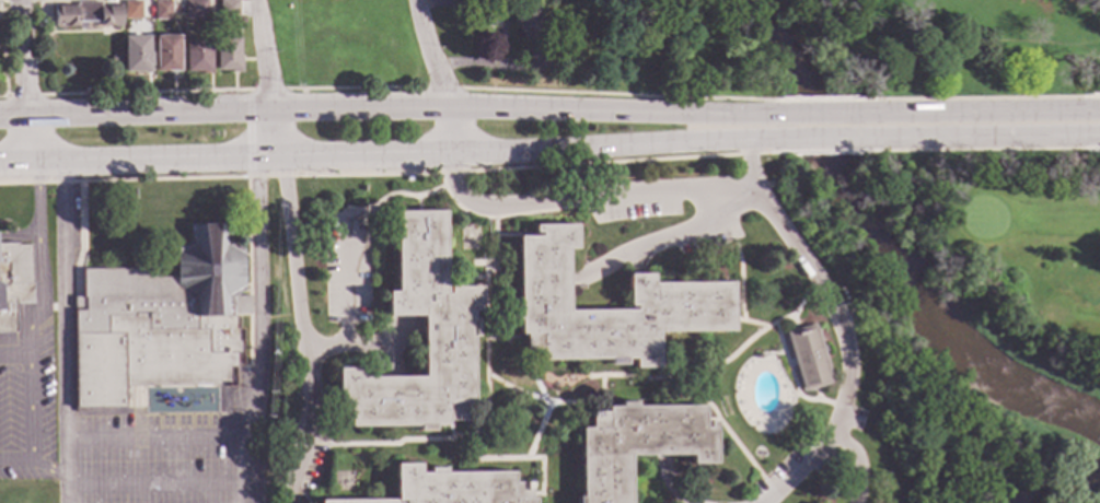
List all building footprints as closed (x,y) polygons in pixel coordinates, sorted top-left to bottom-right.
[(507,7),(528,0),(532,0),(554,67),(532,74),(517,27),(513,28),(507,7)] [(236,19),(219,19),(218,1),(236,1),(236,19)] [(139,21),(124,22),(124,3),(139,2),(139,21)] [(170,22),(153,22),(153,2),(170,2),(170,22)] [(205,21),(185,22),(184,2),(205,2),(205,21)] [(100,8),(120,8),(120,28),(99,28),(99,23),(85,23),(85,30),(51,30),(51,7),(76,7),(76,4),(100,4),(100,8)] [(177,73),(174,73),(174,77),(166,77),(166,73),(153,73),(153,37),(177,37),(177,73)] [(146,55),(149,55),(149,68),(147,68),(147,73),(123,73),(123,38),(146,38),(146,55)] [(236,60),(240,60),(239,74),(230,74),(230,73),(213,72),(213,39),(236,40),(236,60)] [(208,74),(184,73),(184,42),(209,42),(208,74)] [(445,286),(480,286),(482,309),(472,309),(472,320),(476,320),(476,336),(472,336),(473,403),(462,403),(462,421),(445,421),(447,425),(432,425),(432,430),(417,430),(417,425),(350,426),(349,405),(345,405),(345,410),(338,410),(338,369),(361,369),(362,377),(425,377),(424,315),(387,315),(387,291),(396,291),(395,211),(444,211),(445,286)] [(229,241),(243,249),(244,290),(235,295),(250,294),(251,313),(233,313),(233,315),(235,315),(235,329),(238,329),(238,341),(240,341),(240,353),(236,353),(236,367),(229,367),(229,382),(220,383),(220,385),(125,387),(125,408),(77,408),(74,296),(83,296),(82,269),(158,268),(158,277),(176,277),(175,248),(189,241),(190,222),(229,223),(229,241)] [(576,248),(567,248),(568,312),(635,311),(635,306),(628,306),(628,274),(653,274),(653,283),(732,282),(733,330),(657,331),(658,367),(635,367),(635,359),(623,359),(623,364),(607,364),(607,359),(541,360),(541,349),(524,349),(524,334),(519,334),(519,320),(512,320),(512,305),(519,305),(518,236),(540,236),(540,232),(534,232),(534,225),(576,224),(576,248)] [(16,332),(0,333),(0,243),(18,243),(18,244),(31,244),(33,304),(15,305),(16,332)] [(832,384),(802,391),(785,334),(814,325),(832,384)] [(628,455),(628,502),(577,502),(577,498),(581,498),(580,429),(589,429),(589,412),(600,412),(605,412),(605,407),(618,407),(618,402),(633,402),(634,407),(703,406),(703,429),(707,429),(706,422),(715,422),(715,464),(691,464),(691,455),(628,455)] [(533,499),(533,502),(319,502),(319,501),(395,501),(395,465),(419,465),(419,473),(428,473),(428,468),(443,468),(443,473),(512,472),(512,483),(529,483),(529,494),(530,499),(533,499)]
